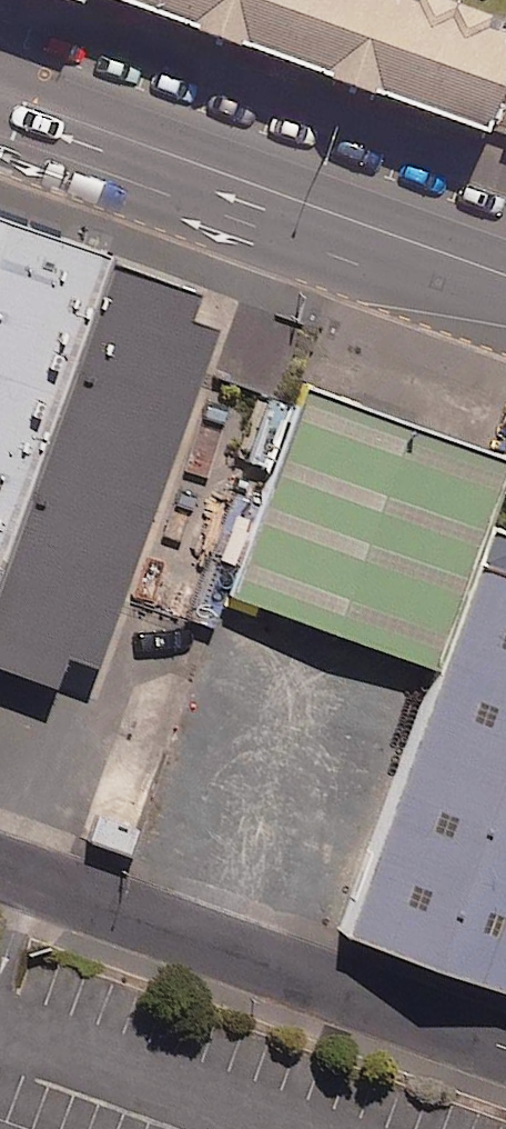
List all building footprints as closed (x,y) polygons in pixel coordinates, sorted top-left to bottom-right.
[(490,122),(505,78),(505,6),(489,0),(153,0),(490,122)] [(103,253),(105,247),(0,209),(0,534),(103,253)] [(0,534),(0,660),(46,678),(58,646),(88,658),(208,319),(183,310),(193,283),(103,253),(0,534)] [(505,459),(505,450),(299,376),(224,588),(431,664),(485,516),(497,483),(505,459)] [(505,486),(505,459),(497,483),(505,486)] [(485,516),(431,664),(337,926),(505,987),(505,524),(485,516)] [(127,850),(146,803),(101,785),(83,833),(127,850)]
